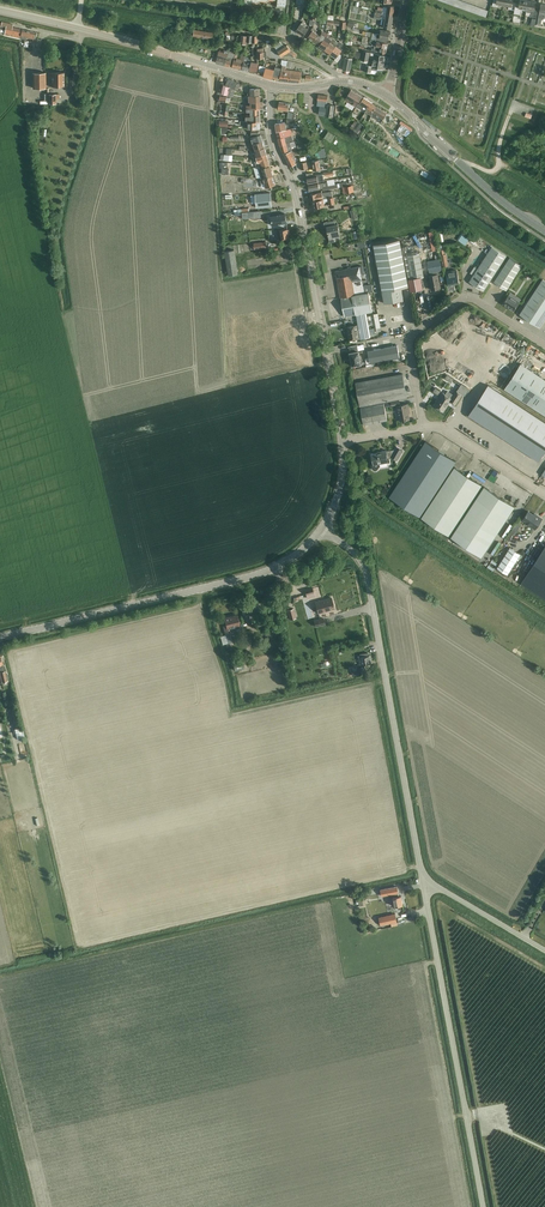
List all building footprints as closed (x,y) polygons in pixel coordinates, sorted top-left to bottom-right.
[(504,5),(509,6),(508,8),(515,10),(516,3),(512,2),(513,0),(505,0),(504,5)] [(516,3),(515,10),(514,13),(520,15),(522,8),(526,9),(528,0),(520,0),(519,3),(516,3)] [(529,0),(528,0),(526,9),(531,10),(530,16),(536,17),(538,7),(535,6),(536,1),(529,0)] [(376,10),(375,15),(385,16),(386,13),(393,15),(395,6),(388,4),(388,5),(384,4),(384,6),(383,6),(383,7),(378,6),(377,11),(376,10)] [(482,8),(479,15),(486,17),(487,14),(489,10),(482,8)] [(385,16),(375,15),(374,15),(374,18),(380,20),(380,19),(383,19),(381,27),(391,29),(393,15),(386,13),(385,16)] [(309,26),(302,21),(296,30),(300,32),(299,33),(302,35),(303,34),(304,35),(303,35),(304,35),(308,30),(309,26)] [(2,23),(1,26),(6,27),(5,29),(4,34),(13,36),(20,37),(20,38),(25,39),(26,37),(33,39),(34,35),(35,35),(35,34),(34,34),(35,32),(22,29),(12,27),(13,24),(2,22),(2,23)] [(307,37),(313,42),(318,34),(316,32),(317,30),(313,27),(311,30),(312,31),(307,37)] [(375,40),(384,42),(385,39),(389,40),(389,36),(390,36),(391,32),(390,32),(390,31),(381,29),(380,34),(377,33),(375,40)] [(192,37),(208,39),(207,41),(212,42),(213,39),(212,39),(213,32),(193,30),(192,37)] [(319,46),(327,34),(321,30),(318,34),(313,42),(319,46)] [(319,46),(324,49),(333,38),(332,37),(327,34),(319,46)] [(247,44),(247,42),(247,36),(240,35),(239,43),(247,44)] [(330,54),(338,42),(335,40),(336,40),(333,38),(324,49),(330,54)] [(377,46),(381,47),(380,47),(387,48),(388,43),(384,42),(375,40),(371,40),(370,42),(373,43),(372,45),(377,46)] [(280,41),(280,42),(274,46),(282,56),(287,53),(294,58),(296,54),(291,50),(287,45),(286,46),(280,41)] [(339,41),(338,42),(330,54),(336,58),(342,49),(343,43),(339,41)] [(216,50),(214,55),(218,56),(216,62),(218,63),(224,65),(226,59),(228,54),(228,51),(229,51),(224,49),(223,52),(216,50)] [(226,59),(224,65),(231,67),(232,62),(231,62),(232,57),(234,57),(235,52),(229,51),(228,51),(228,54),(226,59)] [(361,61),(368,62),(370,52),(363,51),(361,61)] [(234,60),(232,67),(242,69),(243,61),(243,60),(244,58),(244,56),(245,53),(242,52),(240,60),(236,59),(236,61),(234,60)] [(375,56),(374,61),(384,63),(385,56),(375,54),(375,53),(371,52),(370,55),(375,56)] [(249,70),(251,62),(252,60),(247,59),(247,57),(244,56),(244,58),(243,61),(242,69),(249,70)] [(352,58),(345,57),(343,70),(350,71),(352,58)] [(281,72),(280,79),(289,80),(290,73),(291,70),(285,69),(286,66),(292,67),(293,62),(291,61),(288,60),(287,61),(282,60),(281,63),(283,64),(282,69),(281,72)] [(382,72),(384,63),(374,61),(373,61),(372,61),(371,66),(366,65),(365,71),(371,72),(371,69),(382,72)] [(256,63),(251,62),(249,70),(257,72),(258,66),(257,63),(256,63)] [(260,65),(257,74),(263,76),(266,67),(267,63),(264,62),(264,66),(260,65)] [(266,67),(263,76),(270,78),(271,75),(273,76),(273,73),(274,69),(266,67)] [(271,75),(270,78),(278,80),(281,68),(275,67),(275,69),(274,69),(273,73),(273,76),(271,75)] [(291,70),(290,73),(289,80),(300,82),(302,72),(291,70)] [(32,87),(45,87),(45,72),(32,72),(32,87)] [(51,86),(64,86),(64,72),(48,72),(48,79),(51,79),(51,86)] [(228,78),(225,85),(235,89),(238,82),(228,78)] [(223,84),(221,93),(228,95),(230,87),(223,84)] [(358,103),(359,103),(359,102),(362,96),(351,89),(345,100),(356,107),(358,103)] [(364,105),(368,108),(372,103),(364,97),(360,103),(359,103),(358,103),(356,107),(361,110),(364,105)] [(292,104),(279,102),(278,109),(288,111),(289,107),(292,107),(292,104)] [(370,116),(371,115),(377,106),(372,103),(368,108),(365,112),(370,116)] [(326,115),(333,116),(335,105),(327,104),(326,115)] [(378,118),(382,121),(387,113),(377,106),(371,115),(377,119),(378,118)] [(275,123),(276,131),(282,130),(286,129),(285,122),(275,123)] [(361,126),(356,123),(352,129),(357,133),(361,126)] [(370,134),(373,137),(378,129),(375,127),(370,134)] [(280,145),(290,142),(293,142),(290,128),(286,129),(282,130),(276,131),(280,145)] [(262,141),(260,134),(258,135),(259,130),(251,130),(251,137),(253,144),(255,144),(256,144),(256,143),(262,141)] [(330,142),(335,135),(328,131),(324,137),(330,142)] [(373,138),(382,144),(385,139),(376,133),(373,138)] [(255,150),(256,150),(264,147),(262,141),(256,143),(256,144),(255,144),(253,144),(255,150)] [(290,142),(280,145),(281,150),(286,160),(288,162),(290,166),(294,164),(296,163),(290,151),(292,151),(290,142)] [(264,147),(256,150),(256,152),(255,152),(256,156),(266,153),(264,147)] [(258,162),(268,159),(266,153),(256,156),(255,152),(252,153),(254,160),(258,162)] [(259,169),(270,166),(268,159),(258,162),(254,160),(256,165),(256,168),(259,169)] [(314,170),(323,169),(322,166),(320,166),(319,159),(312,161),(314,170)] [(223,168),(223,165),(227,166),(227,163),(221,162),(220,168),(222,168),(221,173),(228,174),(229,168),(223,168)] [(263,177),(272,175),(270,166),(259,169),(261,178),(263,177)] [(312,172),(306,173),(308,184),(318,182),(323,181),(322,175),(321,173),(313,175),(312,172)] [(263,177),(261,178),(261,179),(260,179),(261,183),(263,183),(264,182),(266,187),(275,184),(274,179),(275,179),(274,176),(273,176),(272,175),(263,177)] [(318,182),(308,184),(309,190),(322,188),(323,190),(326,189),(337,187),(347,185),(347,182),(336,183),(327,185),(327,182),(321,183),(318,183),(318,182)] [(243,188),(231,189),(232,200),(243,200),(243,188)] [(322,192),(321,191),(310,194),(311,200),(324,198),(333,196),(332,196),(331,191),(322,192)] [(270,193),(255,194),(256,195),(254,195),(253,195),(251,196),(251,203),(256,203),(257,207),(265,207),(265,203),(271,202),(270,193)] [(312,207),(324,204),(323,201),(328,200),(329,203),(334,202),(333,196),(324,198),(311,200),(312,207)] [(359,216),(364,213),(361,206),(356,209),(359,216)] [(285,213),(270,215),(270,216),(272,216),(273,225),(272,225),(287,223),(287,222),(286,222),(285,213)] [(335,241),(334,237),(339,236),(337,224),(335,224),(334,219),(324,221),(324,226),(327,226),(330,242),(335,241)] [(288,230),(287,229),(277,230),(277,234),(278,240),(289,239),(288,234),(290,234),(289,229),(288,230)] [(400,239),(373,244),(382,291),(384,303),(404,300),(401,288),(408,286),(400,239)] [(473,275),(469,281),(484,291),(506,256),(492,246),(477,269),(474,267),(470,273),(473,275)] [(225,251),(229,275),(238,273),(234,250),(225,251)] [(407,255),(404,256),(409,279),(421,277),(424,276),(419,253),(407,255)] [(494,281),(506,289),(522,265),(510,257),(494,281)] [(441,262),(428,265),(430,275),(429,275),(431,290),(441,288),(438,275),(440,275),(439,272),(442,271),(441,262)] [(358,267),(336,271),(341,297),(369,292),(373,292),(372,285),(369,286),(369,285),(363,286),(363,285),(363,286),(360,273),(358,267)] [(455,289),(454,284),(459,283),(457,270),(446,272),(448,285),(447,285),(448,291),(449,291),(455,289)] [(421,277),(409,279),(411,291),(423,289),(421,277)] [(540,327),(544,319),(544,281),(543,279),(520,314),(540,327)] [(369,292),(341,297),(344,316),(356,314),(361,339),(371,337),(370,335),(375,334),(374,328),(369,329),(366,312),(373,311),(369,292)] [(514,310),(519,302),(508,294),(503,303),(514,310)] [(466,319),(474,321),(476,315),(469,312),(466,319)] [(357,325),(347,327),(349,340),(359,338),(357,325)] [(503,334),(498,341),(502,344),(507,336),(503,334)] [(524,351),(530,343),(522,338),(517,346),(524,351)] [(361,364),(359,351),(358,351),(357,345),(350,346),(351,352),(350,353),(352,366),(361,364)] [(370,363),(400,357),(397,345),(368,351),(370,363)] [(544,387),(544,379),(521,363),(504,389),(532,407),(544,387)] [(402,373),(355,382),(360,406),(407,397),(402,373)] [(447,376),(444,380),(451,384),(454,380),(447,376)] [(443,393),(434,406),(443,411),(450,401),(455,404),(462,394),(463,393),(465,394),(469,388),(461,383),(456,391),(453,396),(447,392),(446,394),(443,393)] [(544,451),(544,422),(488,385),(468,415),(539,461),(544,451)] [(532,407),(544,415),(544,387),(532,407)] [(364,424),(387,420),(384,403),(361,407),(364,424)] [(408,412),(410,412),(408,403),(396,406),(397,411),(398,410),(400,420),(409,418),(408,412)] [(426,441),(389,496),(420,516),(456,461),(426,441)] [(378,452),(371,454),(373,465),(372,466),(372,467),(372,468),(373,469),(374,470),(376,470),(377,470),(378,469),(380,466),(379,464),(388,462),(387,457),(390,456),(397,461),(403,450),(396,446),(394,450),(386,451),(386,450),(378,451),(378,452)] [(454,467),(421,517),(449,535),(482,485),(454,467)] [(515,506),(484,486),(451,537),(481,557),(515,506)] [(528,524),(535,529),(542,519),(537,515),(536,516),(528,511),(523,519),(528,523),(528,524)] [(521,583),(544,598),(544,546),(521,583)] [(507,574),(520,554),(510,547),(497,568),(507,574)] [(318,613),(334,608),(331,597),(315,602),(318,613)] [(293,608),(287,609),(290,619),(295,617),(293,608)] [(240,625),(237,614),(225,617),(226,624),(224,624),(226,632),(229,632),(228,628),(240,625)] [(316,626),(325,624),(323,618),(314,620),(316,626)] [(3,681),(9,680),(7,670),(5,670),(1,653),(0,654),(0,667),(1,671),(0,671),(0,676),(1,681),(3,681)] [(368,653),(360,654),(360,657),(360,659),(361,664),(371,663),(370,656),(368,656),(368,653)] [(382,896),(390,894),(392,894),(396,893),(398,893),(399,893),(397,886),(381,889),(382,896)] [(398,893),(390,894),(391,898),(391,901),(393,901),(394,906),(399,905),(399,906),(402,905),(403,904),(401,896),(399,896),(398,893)] [(379,917),(381,925),(397,921),(395,913),(379,917)]
